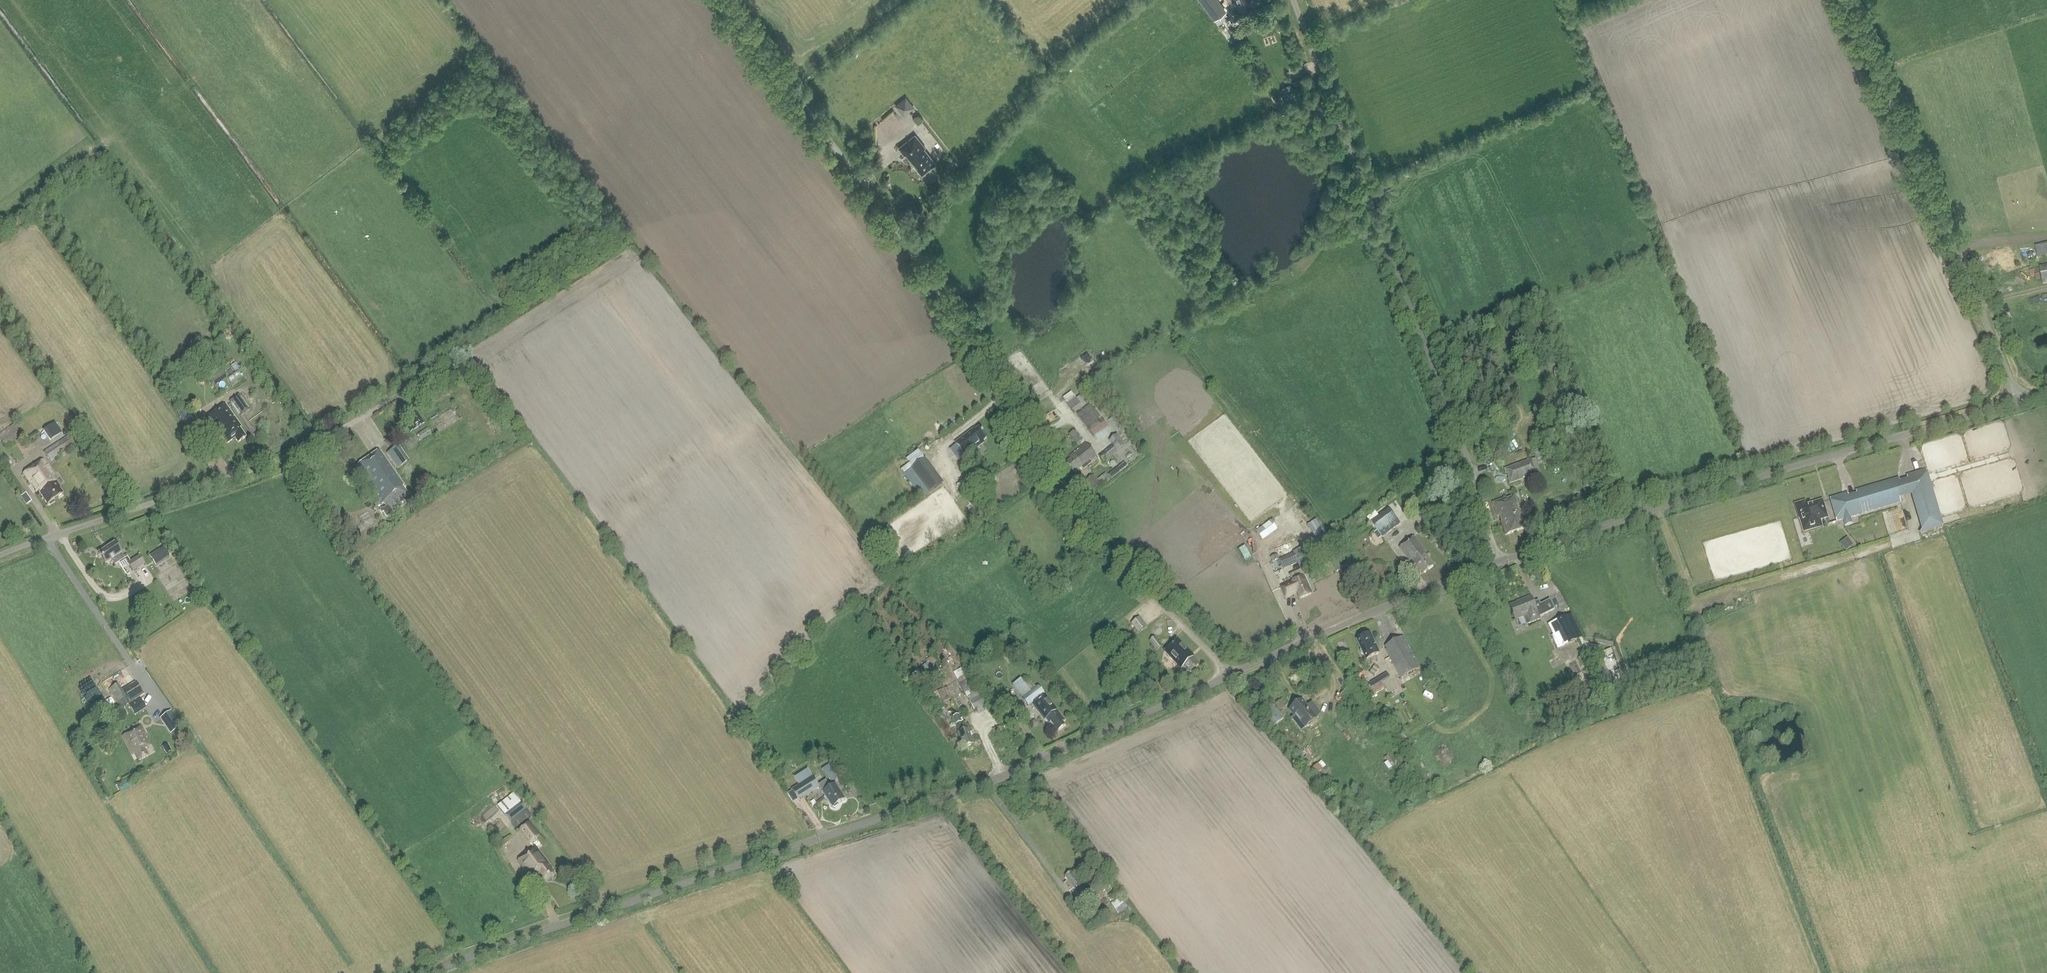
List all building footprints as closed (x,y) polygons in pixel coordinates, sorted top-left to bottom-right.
[(1218,0),(1199,0),(1218,26),(1229,18),(1225,13),(1227,12),(1218,0)] [(1253,7),(1261,4),(1259,0),(1227,0),(1229,5),(1236,2),(1240,12),(1253,7)] [(1298,79),(1292,82),(1298,93),(1304,89),(1298,79)] [(915,108),(906,97),(895,107),(904,117),(915,108)] [(922,175),(935,163),(924,149),(925,147),(915,134),(901,147),(901,146),(899,148),(904,155),(905,154),(922,175)] [(238,364),(235,366),(238,372),(231,376),(235,383),(245,376),(238,364)] [(206,375),(213,386),(228,377),(220,366),(206,375)] [(250,409),(239,393),(229,401),(240,416),(250,409)] [(1089,402),(1083,394),(1076,399),(1072,393),(1063,399),(1074,414),(1082,408),(1082,407),(1089,402)] [(1090,404),(1077,414),(1098,443),(1112,433),(1090,404)] [(237,443),(245,438),(239,429),(241,428),(225,405),(205,419),(218,438),(220,437),(225,445),(234,439),(237,443)] [(410,432),(424,422),(413,407),(399,416),(410,432)] [(1117,452),(1129,442),(1131,441),(1114,417),(1108,421),(1117,434),(1108,440),(1117,452)] [(59,421),(47,427),(54,440),(66,433),(59,421)] [(0,433),(0,439),(7,448),(19,438),(10,426),(0,433)] [(965,456),(983,443),(982,441),(986,438),(978,427),(974,431),(973,429),(955,443),(965,456)] [(1077,444),(1083,439),(1074,429),(1068,434),(1077,444)] [(75,445),(68,435),(43,451),(50,461),(75,445)] [(1082,470),(1097,458),(1084,443),(1069,456),(1071,458),(1066,463),(1075,474),(1081,468),(1082,470)] [(392,451),(401,468),(413,461),(404,445),(392,451)] [(1111,446),(1098,456),(1104,463),(1117,453),(1111,446)] [(393,514),(403,506),(399,500),(407,494),(402,486),(403,485),(379,450),(356,466),(383,505),(384,504),(386,507),(383,509),(382,508),(379,510),(381,513),(383,512),(387,517),(392,513),(393,514)] [(925,458),(913,467),(910,469),(929,493),(943,482),(925,458)] [(1536,458),(1531,460),(1531,459),(1504,468),(1509,484),(1523,479),(1524,477),(1536,473),(1535,472),(1540,470),(1536,458)] [(59,489),(61,488),(56,481),(57,481),(52,474),(54,473),(43,459),(22,474),(36,493),(38,491),(47,504),(62,493),(59,489)] [(1113,475),(1127,467),(1125,463),(1110,471),(1113,475)] [(1899,498),(1913,494),(1924,532),(1943,526),(1926,469),(1906,475),(1907,478),(1899,481),(1898,478),(1855,490),(1856,493),(1848,495),(1847,493),(1829,498),(1836,521),(1843,519),(1845,526),(1852,524),(1850,517),(1900,502),(1899,498)] [(1085,481),(1092,491),(1109,478),(1105,473),(1098,479),(1094,474),(1085,481)] [(835,486),(829,491),(835,498),(841,494),(835,486)] [(31,501),(26,493),(21,496),(27,504),(31,501)] [(1493,502),(1498,515),(1500,514),(1503,522),(1502,523),(1506,535),(1526,527),(1522,516),(1524,515),(1521,508),(1519,509),(1517,505),(1519,504),(1515,493),(1510,495),(1511,497),(1506,499),(1505,497),(1493,502)] [(988,506),(992,511),(998,506),(993,501),(988,506)] [(1795,504),(1799,519),(1803,532),(1808,530),(1821,526),(1819,520),(1827,517),(1822,501),(1813,503),(1813,504),(1806,507),(1805,501),(1795,504)] [(1375,511),(1367,517),(1370,522),(1382,537),(1399,524),(1397,521),(1398,521),(1388,509),(1378,516),(1375,511)] [(372,515),(369,517),(371,520),(368,522),(367,518),(362,520),(365,527),(375,522),(372,515)] [(1001,529),(1005,533),(1009,529),(1006,525),(1001,529)] [(1263,528),(1256,533),(1261,539),(1268,534),(1263,528)] [(1314,538),(1306,542),(1307,544),(1292,552),(1300,568),(1330,554),(1329,552),(1334,549),(1322,528),(1312,534),(1314,538)] [(1292,543),(1301,540),(1298,532),(1289,536),(1292,543)] [(1421,574),(1433,564),(1426,555),(1428,554),(1414,536),(1398,548),(1409,561),(1411,560),(1421,574)] [(1848,539),(1841,544),(1846,551),(1853,545),(1848,539)] [(111,560),(114,565),(125,558),(114,542),(98,553),(106,564),(111,560)] [(167,543),(149,556),(155,566),(170,556),(169,555),(173,552),(167,543)] [(1283,568),(1297,563),(1293,554),(1279,559),(1283,568)] [(145,564),(139,555),(126,563),(133,572),(145,564)] [(1299,599),(1311,594),(1302,576),(1291,581),(1292,582),(1280,587),(1286,598),(1296,593),(1299,598),(1298,598),(1299,599)] [(1515,619),(1525,615),(1528,624),(1539,620),(1538,617),(1554,609),(1549,600),(1540,604),(1540,602),(1533,604),(1531,597),(1510,605),(1515,619)] [(1147,625),(1139,616),(1130,624),(1138,633),(1147,625)] [(1566,617),(1555,622),(1566,644),(1577,639),(1566,617)] [(1366,659),(1379,653),(1370,633),(1357,639),(1366,659)] [(1162,645),(1155,636),(1149,641),(1156,650),(1162,645)] [(1385,650),(1401,678),(1420,667),(1403,636),(1384,646),(1386,649),(1385,650)] [(1179,639),(1166,652),(1181,667),(1185,664),(1191,671),(1200,662),(1192,655),(1193,654),(1179,639)] [(1017,649),(1013,644),(1005,650),(1013,660),(1024,652),(1020,646),(1017,649)] [(925,677),(919,669),(912,674),(920,685),(924,682),(922,679),(925,677)] [(1361,671),(1355,675),(1358,680),(1365,676),(1361,671)] [(1396,690),(1393,683),(1386,673),(1368,684),(1374,695),(1385,688),(1388,695),(1396,690)] [(969,701),(980,695),(968,674),(958,681),(960,685),(959,685),(969,701)] [(1031,703),(1044,721),(1046,719),(1048,722),(1050,721),(1057,731),(1065,725),(1061,720),(1064,719),(1054,706),(1053,707),(1037,686),(1030,691),(1029,690),(1025,686),(1020,679),(1013,685),(1028,705),(1031,703)] [(1025,686),(1029,690),(1034,686),(1031,681),(1025,686)] [(1409,681),(1403,684),(1409,697),(1415,693),(1409,681)] [(108,689),(117,703),(120,709),(143,695),(135,682),(122,690),(118,683),(108,689)] [(951,699),(947,688),(937,691),(942,703),(951,699)] [(969,702),(974,710),(988,702),(983,694),(969,702)] [(1275,704),(1279,710),(1285,705),(1280,699),(1275,704)] [(141,700),(130,706),(135,714),(146,707),(141,700)] [(1302,700),(1289,710),(1295,717),(1304,728),(1313,721),(1316,718),(1320,714),(1316,709),(1314,706),(1313,706),(1309,709),(1302,700)] [(1283,719),(1271,704),(1259,714),(1271,728),(1283,719)] [(181,726),(171,711),(160,719),(170,734),(181,726)] [(975,743),(970,729),(968,729),(967,725),(963,726),(960,715),(954,716),(964,745),(975,743)] [(144,748),(151,745),(141,726),(123,735),(132,754),(135,753),(139,760),(147,755),(144,748)] [(168,743),(162,747),(166,754),(172,750),(168,743)] [(1312,768),(1317,773),(1322,769),(1318,763),(1312,768)] [(829,764),(822,769),(831,782),(838,777),(829,764)] [(798,784),(812,776),(806,766),(792,774),(798,784)] [(833,807),(846,799),(837,783),(832,786),(828,779),(820,784),(815,775),(793,788),(799,799),(821,786),(833,807)] [(497,806),(515,828),(531,816),(513,793),(497,806)] [(519,830),(529,845),(540,836),(530,822),(519,830)] [(546,879),(553,874),(548,867),(550,865),(537,847),(520,860),(533,878),(541,873),(546,879)] [(1077,899),(1080,896),(1086,892),(1089,889),(1080,878),(1078,880),(1071,871),(1065,876),(1068,880),(1064,884),(1077,899)] [(1097,890),(1089,896),(1095,904),(1103,898),(1097,890)] [(1112,902),(1119,897),(1114,891),(1107,896),(1112,902)] [(1089,895),(1086,892),(1080,896),(1083,900),(1089,895)] [(1118,913),(1127,907),(1120,897),(1111,904),(1118,913)] [(1104,898),(1096,904),(1101,910),(1109,903),(1104,898)]
